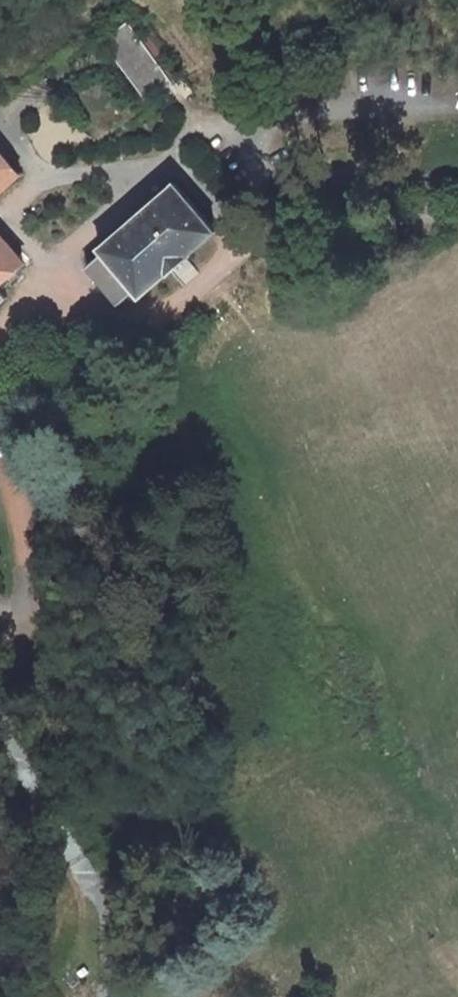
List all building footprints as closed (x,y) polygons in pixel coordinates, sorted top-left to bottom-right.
[(105,49),(153,108),(177,88),(130,29),(105,49)] [(0,163),(0,212),(25,191),(0,163)] [(108,272),(95,284),(131,324),(145,312),(149,316),(222,248),(179,200),(103,268),(108,272)] [(15,318),(1,304),(29,280),(0,247),(0,330),(15,318)]
